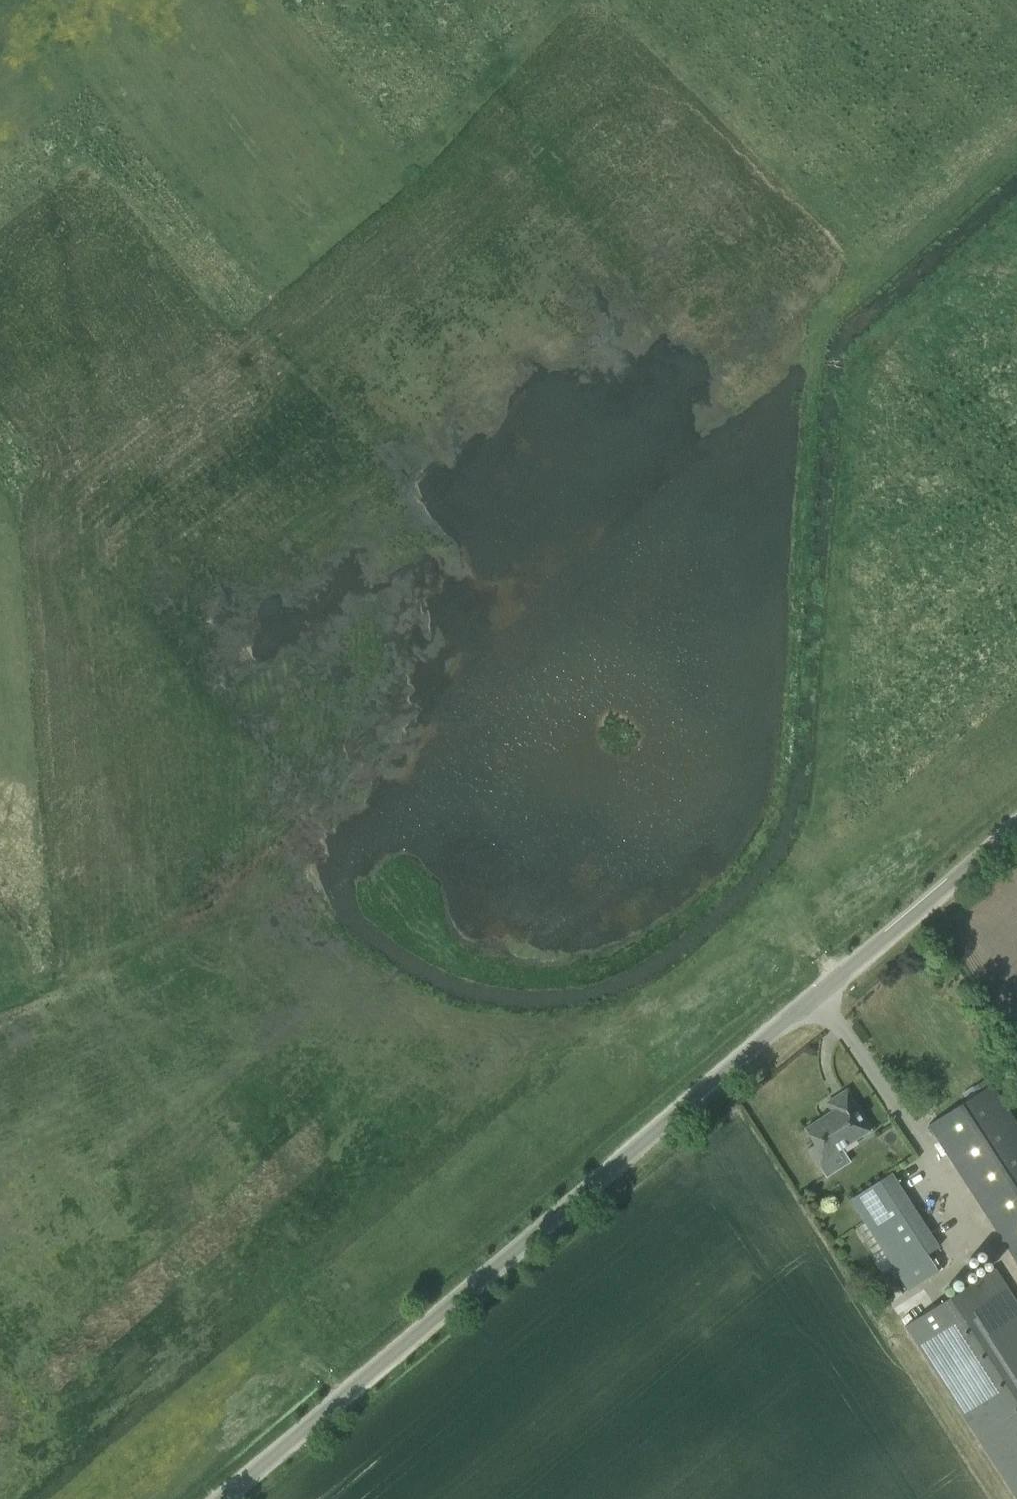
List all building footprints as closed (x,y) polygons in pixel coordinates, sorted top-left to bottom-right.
[(972,1087),(973,1087),(976,1093),(985,1087),(982,1082),(981,1081),(972,1087)] [(1016,1263),(1016,1125),(991,1084),(928,1125),(1016,1263)] [(807,1148),(817,1163),(871,1128),(846,1090),(826,1103),(831,1111),(804,1129),(814,1143),(807,1148)] [(890,1173),(850,1199),(909,1290),(936,1272),(925,1255),(938,1247),(890,1173)] [(994,1268),(904,1326),(1016,1498),(1016,1304),(994,1268)]
